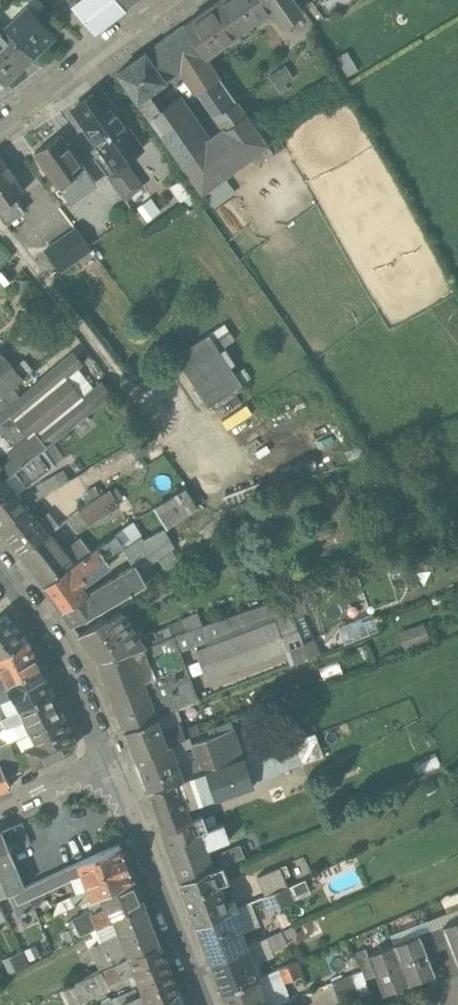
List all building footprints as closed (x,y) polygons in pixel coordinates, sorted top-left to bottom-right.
[(35,13),(44,4),(40,0),(22,0),(28,6),(35,13)] [(124,6),(119,0),(74,0),(70,3),(94,28),(124,6)] [(238,34),(271,11),(281,25),(303,10),(297,2),(296,0),(220,0),(216,3),(238,34)] [(183,26),(205,57),(238,34),(216,3),(183,26)] [(5,29),(31,56),(54,33),(35,13),(28,6),(5,29)] [(4,83),(32,56),(31,56),(5,29),(0,24),(0,79),(4,83)] [(159,43),(179,71),(194,93),(219,76),(205,57),(183,26),(159,43)] [(145,53),(165,81),(179,71),(159,43),(145,53)] [(145,53),(117,73),(148,117),(160,109),(148,93),(165,81),(145,53)] [(82,118),(80,120),(105,156),(132,136),(108,101),(105,102),(97,91),(74,107),(82,118)] [(160,109),(148,117),(202,193),(267,144),(237,101),(216,116),(225,130),(206,144),(174,99),(160,109)] [(57,186),(84,168),(61,135),(34,153),(57,186)] [(132,136),(105,156),(114,169),(143,150),(132,136)] [(6,203),(23,190),(0,158),(0,207),(6,203)] [(84,168),(57,186),(59,189),(68,203),(96,184),(84,168)] [(0,207),(0,217),(11,232),(22,224),(6,203),(0,207)] [(63,240),(76,257),(77,257),(89,249),(75,231),(63,240)] [(89,249),(77,257),(82,264),(94,255),(89,249)] [(0,274),(0,290),(8,283),(1,273),(0,274)] [(174,355),(208,406),(243,382),(210,332),(174,355)] [(0,468),(0,482),(43,449),(111,393),(102,382),(82,399),(65,378),(82,364),(73,352),(0,414),(0,467),(0,468)] [(1,397),(22,379),(19,375),(22,373),(18,368),(15,371),(0,354),(0,396),(1,397)] [(21,498),(19,495),(56,468),(43,449),(0,482),(0,513),(21,498)] [(33,486),(38,496),(68,480),(71,486),(74,484),(65,468),(33,486)] [(188,487),(153,502),(163,525),(198,510),(188,487)] [(109,490),(89,503),(99,518),(120,505),(109,490)] [(81,509),(56,529),(66,541),(99,518),(89,503),(81,509)] [(20,556),(36,544),(48,535),(33,515),(29,518),(23,510),(0,525),(0,530),(20,556)] [(143,520),(138,523),(144,532),(149,529),(143,520)] [(117,534),(99,547),(105,557),(120,546),(134,565),(136,564),(140,570),(144,567),(150,575),(162,566),(133,525),(118,535),(117,534)] [(43,585),(60,574),(36,544),(20,556),(43,585)] [(43,585),(54,601),(79,584),(109,563),(105,557),(99,547),(60,574),(43,585)] [(86,594),(60,609),(72,625),(147,582),(140,570),(136,564),(134,565),(86,594)] [(60,609),(86,594),(79,584),(54,601),(60,609)] [(150,704),(156,717),(309,658),(289,607),(177,651),(182,667),(169,672),(175,689),(149,699),(150,704)] [(129,651),(164,641),(163,638),(162,636),(158,637),(156,633),(136,637),(121,612),(108,620),(106,618),(78,635),(98,663),(129,651)] [(27,642),(6,615),(0,620),(0,656),(27,642)] [(164,641),(166,648),(218,627),(216,619),(205,623),(187,629),(171,635),(163,638),(164,641)] [(167,627),(171,635),(187,629),(184,620),(167,627)] [(403,644),(429,639),(426,624),(400,630),(403,644)] [(152,664),(170,659),(166,648),(164,641),(129,651),(98,663),(119,716),(150,704),(149,699),(141,678),(147,676),(145,670),(153,667),(152,664)] [(39,667),(27,642),(0,656),(0,668),(4,676),(0,676),(0,686),(39,667)] [(19,708),(47,695),(52,693),(39,667),(0,686),(0,703),(7,700),(6,696),(12,693),(19,708)] [(30,730),(59,716),(57,711),(47,695),(19,708),(2,716),(7,728),(17,723),(19,717),(23,716),(28,726),(24,728),(26,732),(30,730)] [(156,717),(150,704),(119,716),(124,730),(156,717)] [(75,741),(75,740),(62,714),(59,716),(30,730),(36,744),(26,749),(34,766),(71,749),(74,747),(75,745),(75,743),(75,741)] [(161,730),(156,717),(124,730),(134,757),(167,745),(186,738),(183,730),(180,723),(161,730)] [(183,730),(186,738),(200,733),(197,725),(183,730)] [(201,772),(243,758),(233,730),(183,747),(186,754),(194,752),(201,772)] [(294,741),(301,763),(316,758),(309,736),(294,741)] [(270,749),(278,773),(302,765),(301,763),(294,741),(270,749)] [(170,751),(167,745),(134,757),(136,763),(170,751)] [(250,756),(260,752),(258,746),(248,749),(250,756)] [(192,775),(202,803),(252,784),(252,782),(278,773),(270,749),(260,752),(250,756),(243,758),(201,772),(192,775)] [(172,750),(170,751),(136,763),(147,791),(182,779),(172,750)] [(11,788),(1,766),(0,766),(0,792),(11,788)] [(182,779),(147,791),(156,816),(184,807),(184,809),(186,808),(202,803),(192,775),(182,779)] [(189,819),(186,808),(184,809),(184,807),(156,816),(162,831),(176,826),(175,825),(179,823),(189,819)] [(175,825),(176,826),(181,824),(185,835),(199,830),(199,831),(206,828),(201,814),(189,819),(179,823),(175,825)] [(173,861),(205,849),(206,849),(202,839),(199,831),(199,830),(185,835),(181,824),(176,826),(162,831),(173,861)] [(206,828),(199,831),(202,839),(206,837),(205,835),(217,831),(214,825),(206,828)] [(15,862),(1,832),(0,832),(0,868),(15,862)] [(88,890),(91,898),(98,894),(133,878),(120,843),(77,862),(82,874),(87,891),(88,890)] [(217,857),(220,867),(247,856),(243,844),(226,851),(227,853),(217,857)] [(173,861),(180,883),(212,870),(220,867),(217,857),(215,852),(207,856),(205,849),(173,861)] [(25,887),(15,862),(0,868),(0,875),(1,877),(4,876),(12,892),(25,887)] [(82,874),(77,862),(25,887),(12,892),(17,903),(82,874)] [(257,877),(266,896),(287,887),(281,874),(286,872),(283,865),(257,877)] [(197,925),(228,912),(212,870),(180,883),(197,925)] [(133,878),(98,894),(104,907),(90,913),(96,928),(119,916),(144,904),(133,878)] [(144,904),(119,916),(123,932),(119,934),(122,940),(128,955),(159,943),(144,904)] [(210,961),(246,947),(232,911),(228,912),(197,925),(210,961)] [(91,930),(96,928),(90,913),(89,912),(61,925),(68,940),(75,937),(78,943),(94,937),(91,930)] [(457,965),(457,920),(442,926),(450,947),(457,965)] [(439,951),(450,947),(442,926),(441,924),(430,929),(439,951)] [(419,933),(420,935),(428,956),(439,951),(430,929),(419,933)] [(393,944),(409,984),(434,974),(428,956),(420,935),(393,944)] [(100,969),(127,957),(127,956),(128,955),(122,940),(84,957),(87,964),(92,961),(96,971),(100,969)] [(128,955),(127,956),(127,957),(146,1004),(151,1004),(178,992),(159,943),(128,955)] [(382,994),(409,984),(393,944),(367,954),(382,994)] [(222,992),(258,978),(246,947),(210,961),(222,992)] [(296,962),(278,969),(284,983),(302,975),(296,962)] [(108,986),(100,969),(96,971),(74,981),(75,983),(63,990),(70,1004),(108,986)] [(340,1004),(362,1004),(350,975),(331,983),(340,1004)] [(258,978),(222,992),(227,1004),(268,1004),(258,978)] [(178,992),(151,1004),(183,1004),(178,992)]
